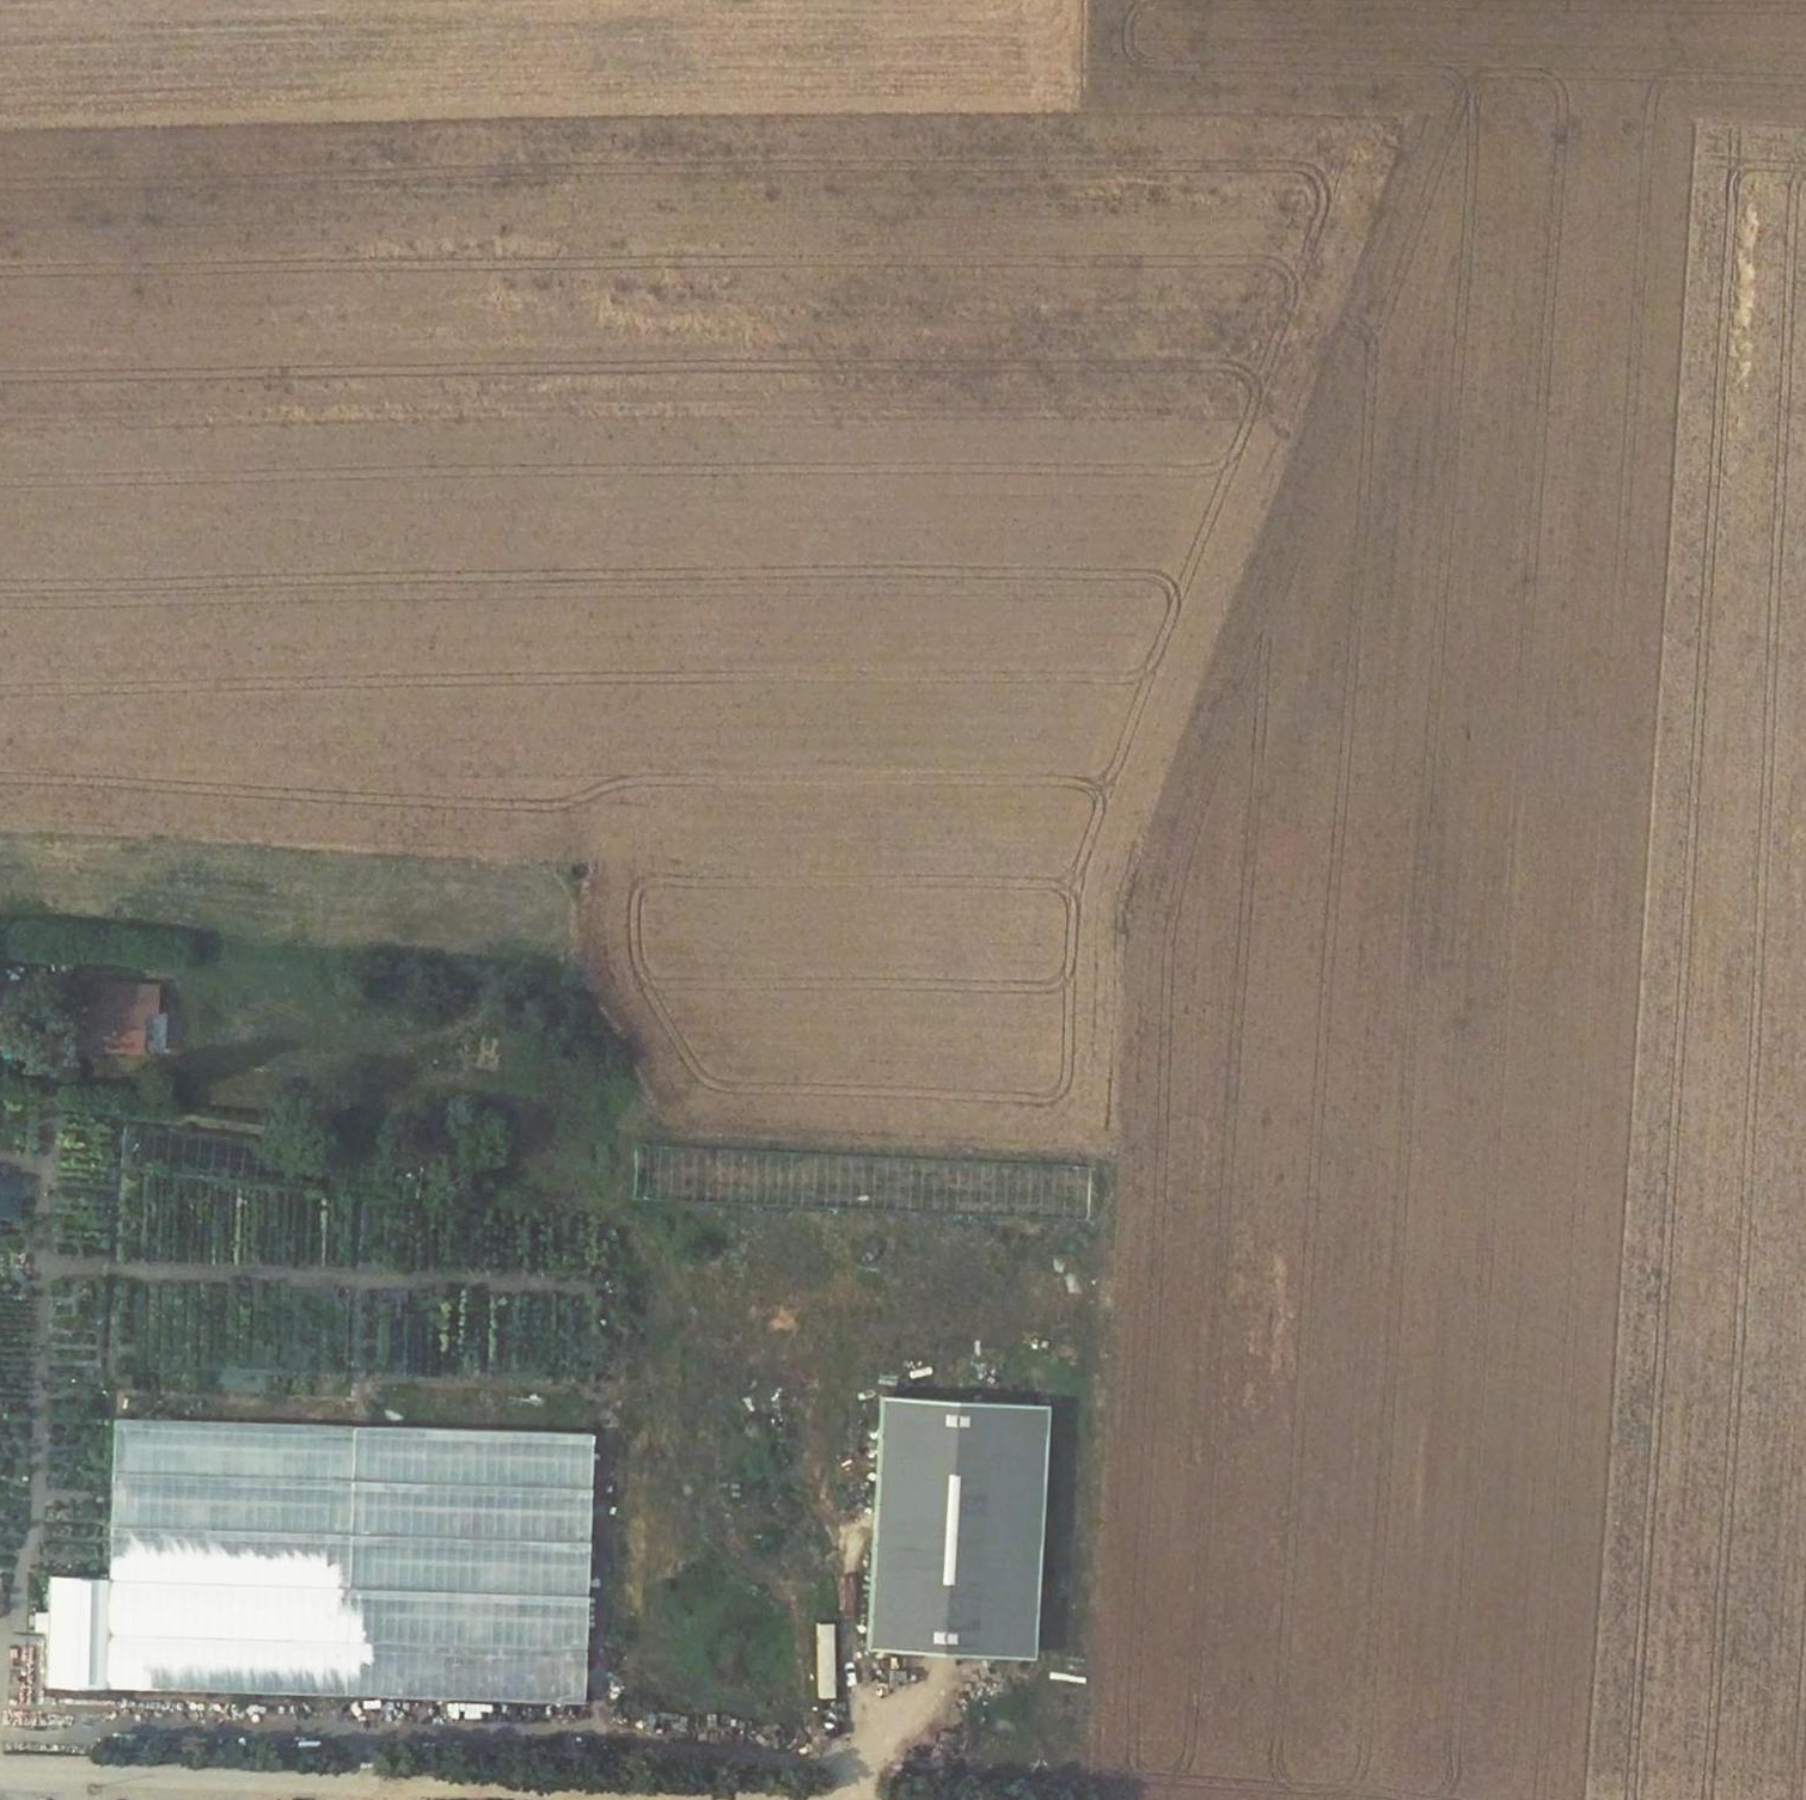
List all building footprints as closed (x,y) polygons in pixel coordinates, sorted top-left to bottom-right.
[(92,1004),(82,1003),(80,1033),(142,1037),(143,993),(93,990),(92,1004)] [(1041,1655),(1050,1402),(882,1396),(872,1649),(1041,1655)] [(113,1576),(110,1686),(347,1693),(356,1425),(118,1417),(113,1576)] [(594,1433),(356,1425),(347,1693),(585,1701),(594,1433)] [(52,1622),(50,1684),(110,1686),(113,1576),(53,1574),(52,1622)]
